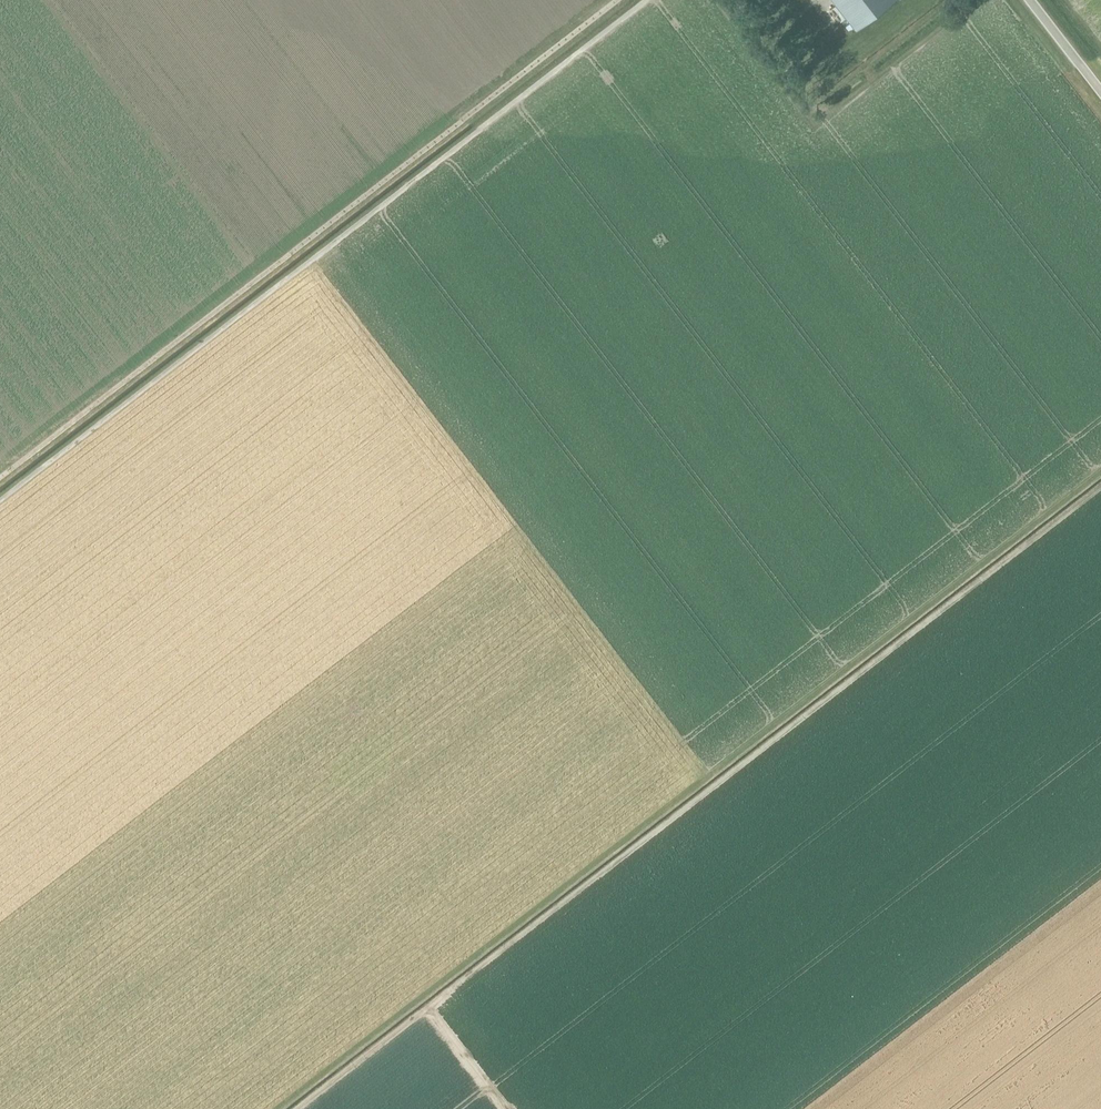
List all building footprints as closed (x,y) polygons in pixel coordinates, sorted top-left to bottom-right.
[(894,0),(835,0),(857,28),(894,0)] [(832,13),(827,17),(836,28),(841,23),(832,13)]
